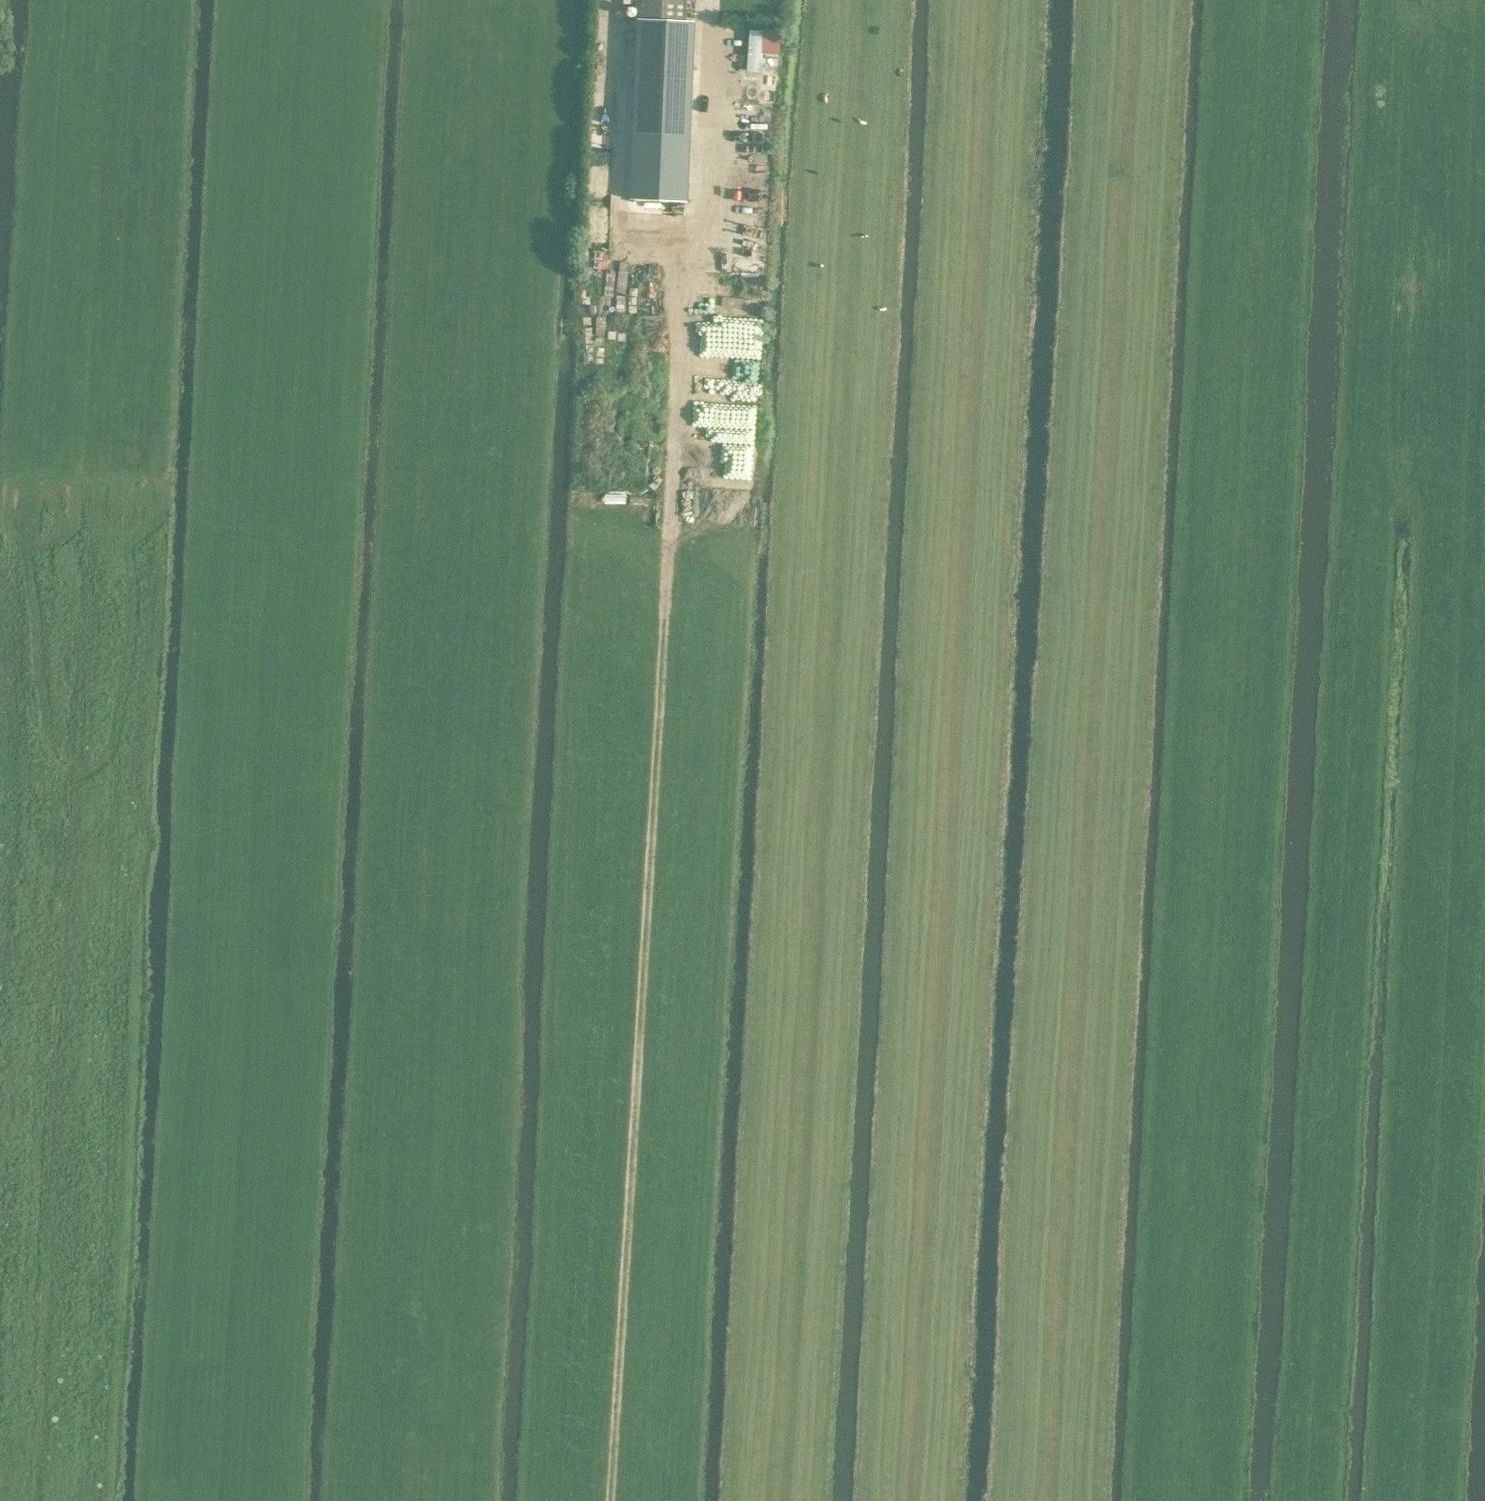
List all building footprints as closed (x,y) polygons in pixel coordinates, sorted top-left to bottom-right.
[(635,19),(685,21),(686,0),(636,0),(635,19)]
